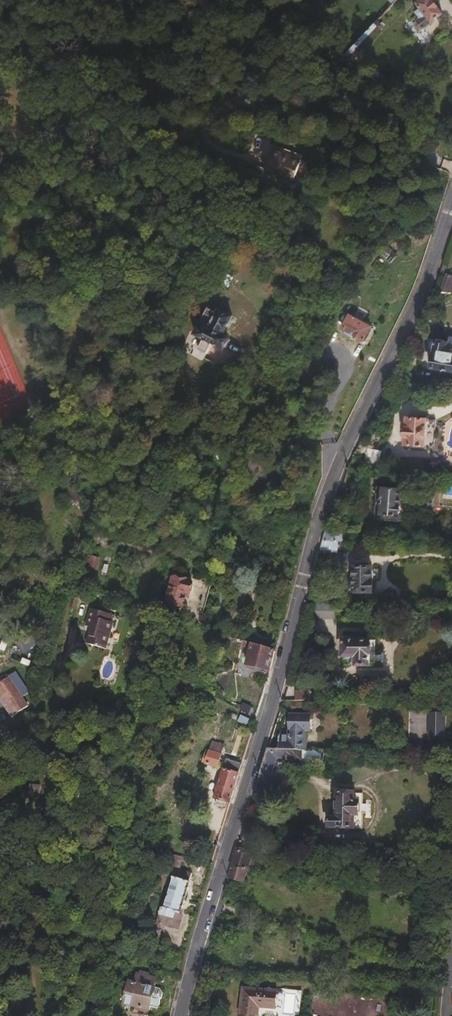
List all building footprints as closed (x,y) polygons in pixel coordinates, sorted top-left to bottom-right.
[(444,13),(433,0),(420,0),(416,3),(422,10),(417,13),(420,17),(417,20),(420,23),(417,26),(421,31),(444,13)] [(361,61),(359,51),(384,26),(377,19),(340,57),(364,73),(368,66),(361,61)] [(305,152),(286,145),(284,150),(303,157),(305,152)] [(296,176),(303,157),(284,150),(273,146),(266,166),(296,176)] [(449,275),(443,292),(451,293),(451,276),(449,275)] [(225,332),(233,315),(221,309),(218,311),(210,306),(196,333),(205,337),(199,347),(207,351),(212,342),(224,348),(231,336),(225,332)] [(371,338),(377,325),(350,314),(345,326),(371,338)] [(448,347),(449,343),(437,341),(434,355),(433,355),(432,368),(451,371),(451,347),(448,347)] [(224,378),(229,364),(226,363),(216,358),(214,363),(211,372),(224,378)] [(425,446),(427,419),(407,417),(405,445),(425,446)] [(434,444),(436,420),(427,419),(425,446),(405,445),(404,449),(427,450),(434,444)] [(378,465),(381,449),(366,447),(364,463),(378,465)] [(413,493),(413,487),(380,484),(377,510),(385,510),(385,517),(410,519),(413,493)] [(343,540),(345,530),(327,530),(324,540),(340,540),(343,540)] [(340,550),(340,540),(324,540),(322,551),(340,550)] [(97,571),(100,559),(86,555),(82,566),(97,571)] [(372,577),(371,576),(371,563),(354,563),(353,577),(349,577),(349,588),(372,588),(372,577)] [(192,593),(194,584),(191,584),(191,582),(174,578),(168,603),(186,607),(189,593),(192,593)] [(335,619),(335,604),(315,604),(315,619),(335,619)] [(108,651),(115,625),(111,624),(113,617),(95,611),(89,631),(94,632),(90,646),(108,651)] [(367,662),(368,637),(342,636),(342,653),(346,653),(345,656),(350,656),(355,657),(355,661),(367,662)] [(269,673),(275,652),(242,641),(241,647),(250,650),(250,653),(247,653),(246,657),(249,657),(246,666),(269,673)] [(13,676),(0,688),(0,689),(18,712),(32,700),(13,676)] [(263,693),(265,686),(250,681),(247,689),(263,694),(263,693)] [(311,699),(311,689),(295,689),(295,699),(311,699)] [(446,736),(446,710),(422,710),(422,716),(410,716),(410,737),(446,736)] [(306,749),(306,730),(310,730),(310,716),(290,715),(290,732),(287,733),(287,734),(282,734),(281,733),(279,733),(279,748),(291,749),(300,749),(306,749)] [(221,756),(224,746),(212,743),(209,751),(206,750),(202,763),(217,767),(220,760),(222,760),(223,756),(221,756)] [(291,761),(291,749),(279,748),(269,748),(260,776),(259,782),(268,785),(275,761),(291,761)] [(300,761),(300,749),(291,749),(291,761),(300,761)] [(230,803),(242,763),(226,759),(214,798),(217,799),(226,802),(230,803)] [(38,796),(38,783),(28,782),(27,795),(38,796)] [(362,828),(363,792),(336,792),(336,808),(336,817),(331,817),(329,817),(329,828),(362,828)] [(225,808),(226,802),(217,799),(215,805),(225,808)] [(249,867),(252,853),(244,850),(241,850),(238,850),(232,867),(249,867)] [(182,914),(191,883),(190,881),(193,874),(180,870),(184,856),(170,852),(162,881),(170,884),(163,907),(161,906),(161,907),(156,922),(157,925),(161,927),(163,926),(165,924),(171,926),(172,922),(176,923),(179,914),(182,914)] [(244,882),(249,867),(232,867),(229,879),(244,882)] [(150,1008),(154,991),(157,981),(141,976),(137,976),(124,973),(122,982),(129,984),(124,1006),(150,1012),(150,1008)] [(176,990),(178,981),(163,977),(161,985),(176,990)] [(269,1007),(269,989),(234,988),(233,1015),(249,1015),(249,1007),(269,1007)] [(161,999),(162,997),(162,995),(162,992),(154,991),(150,1008),(159,1010),(159,1006),(160,1001),(161,999)] [(171,1009),(173,1000),(162,997),(161,999),(160,1001),(159,1006),(171,1009)]
